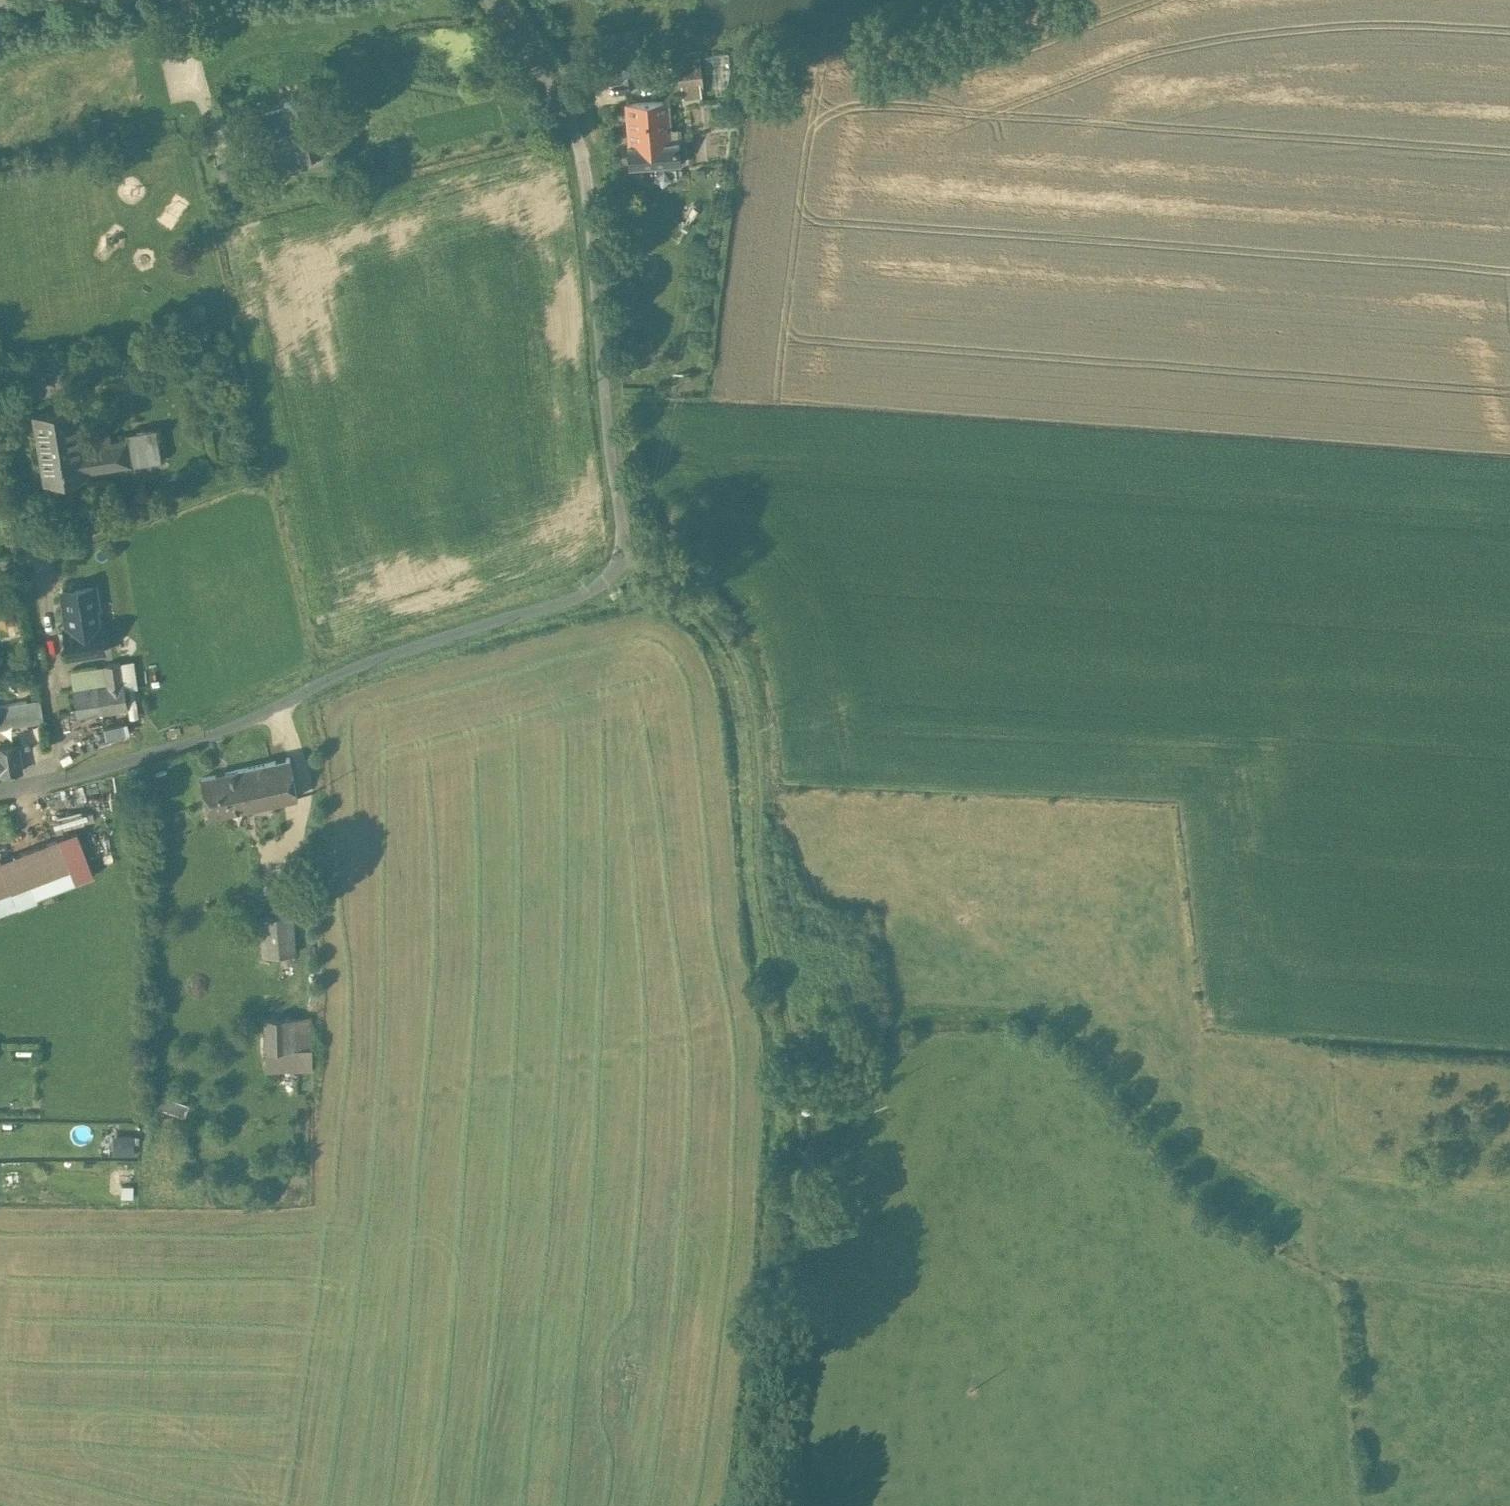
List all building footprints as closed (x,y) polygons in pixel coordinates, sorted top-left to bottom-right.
[(640,42),(605,48),(607,60),(611,78),(625,76),(625,77),(632,76),(632,74),(645,72),(644,61),(640,42)] [(677,59),(674,59),(677,88),(682,88),(684,96),(687,96),(697,94),(696,86),(703,85),(700,56),(677,59)] [(309,93),(284,100),(299,153),(300,156),(324,149),(309,93)] [(668,99),(626,102),(630,144),(629,144),(630,164),(632,164),(645,163),(646,172),(657,171),(657,162),(677,160),(678,160),(679,160),(678,141),(672,141),(668,99)] [(285,105),(266,110),(279,159),(299,153),(285,105)] [(76,405),(34,412),(45,481),(87,474),(86,469),(131,462),(127,437),(125,438),(82,445),(76,405)] [(156,430),(125,436),(125,438),(127,437),(131,462),(161,458),(156,430)] [(637,579),(626,582),(627,583),(630,595),(640,593),(644,591),(640,578),(637,579)] [(104,650),(99,621),(66,626),(70,655),(104,650)] [(123,683),(120,662),(105,664),(108,685),(112,709),(128,706),(124,683),(123,683)] [(99,684),(73,688),(77,715),(112,709),(108,685),(99,687),(99,684)] [(0,705),(0,727),(44,720),(40,698),(0,705)] [(23,770),(19,743),(0,746),(0,773),(23,770)] [(291,756),(202,775),(210,814),(298,795),(291,756)] [(59,837),(1,859),(10,884),(31,876),(33,881),(70,868),(59,837)] [(0,860),(0,887),(10,884),(1,859),(0,860)] [(37,896),(33,881),(31,876),(10,884),(0,887),(0,910),(37,896)] [(293,913),(261,916),(265,955),(296,952),(295,932),(293,913)] [(312,1015),(265,1017),(267,1070),(313,1068),(313,1046),(312,1015)] [(136,1131),(116,1131),(115,1153),(135,1153),(136,1131)]
